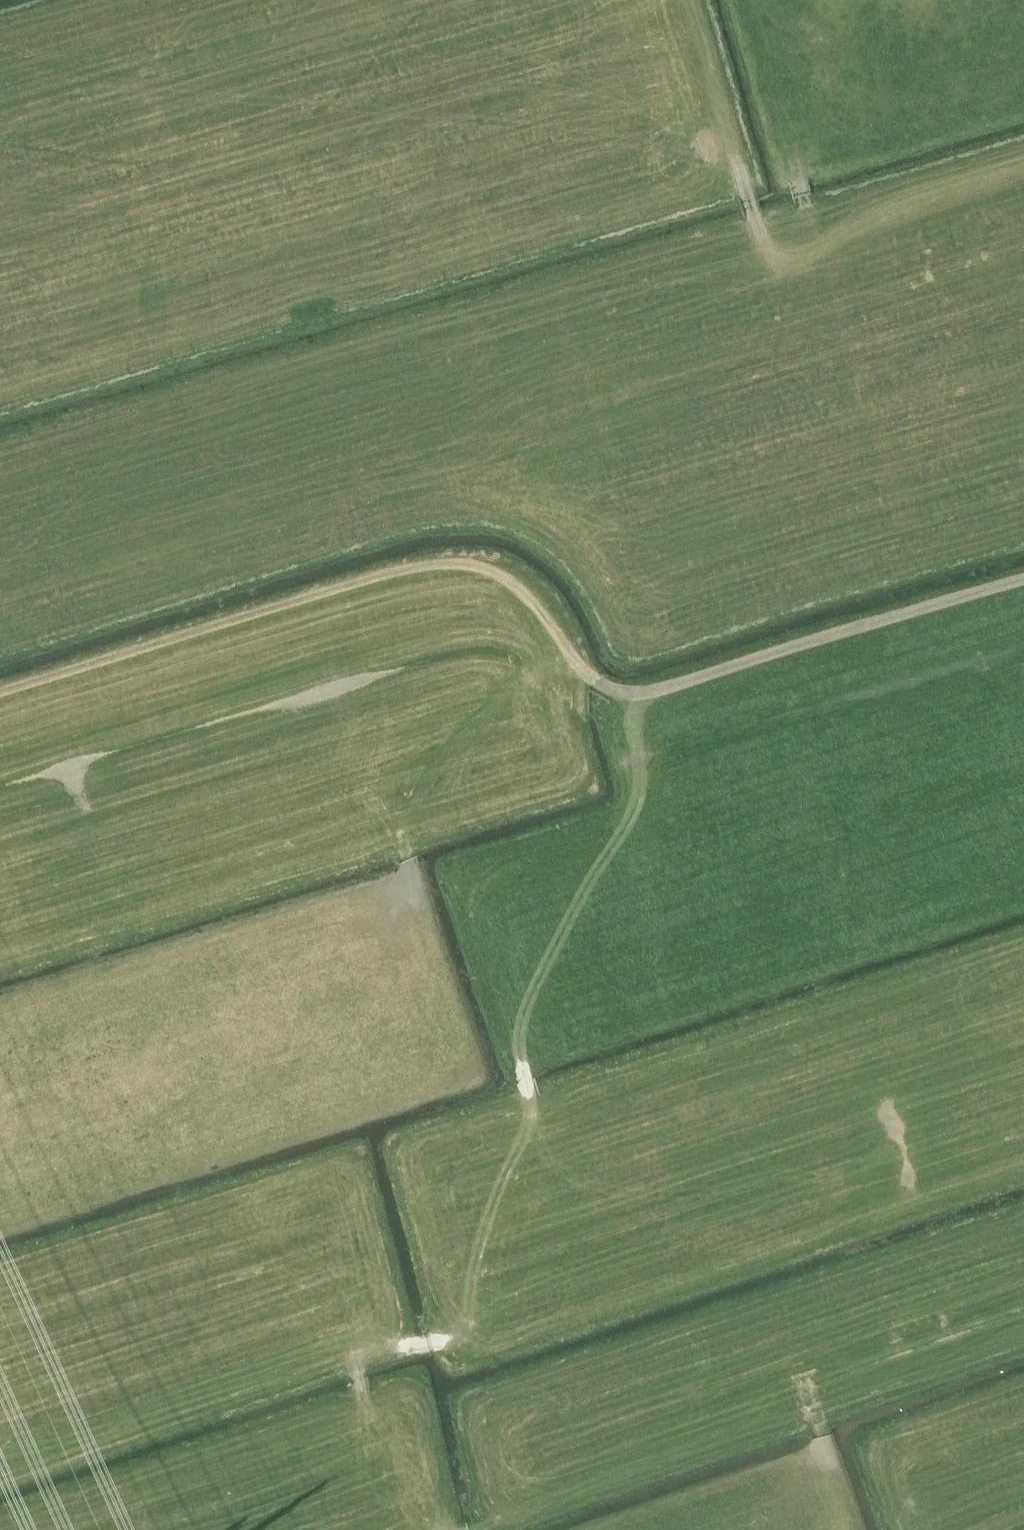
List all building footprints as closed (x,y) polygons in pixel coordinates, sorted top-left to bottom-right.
[(28,1521),(0,1528),(0,1529),(30,1529),(28,1521)]
